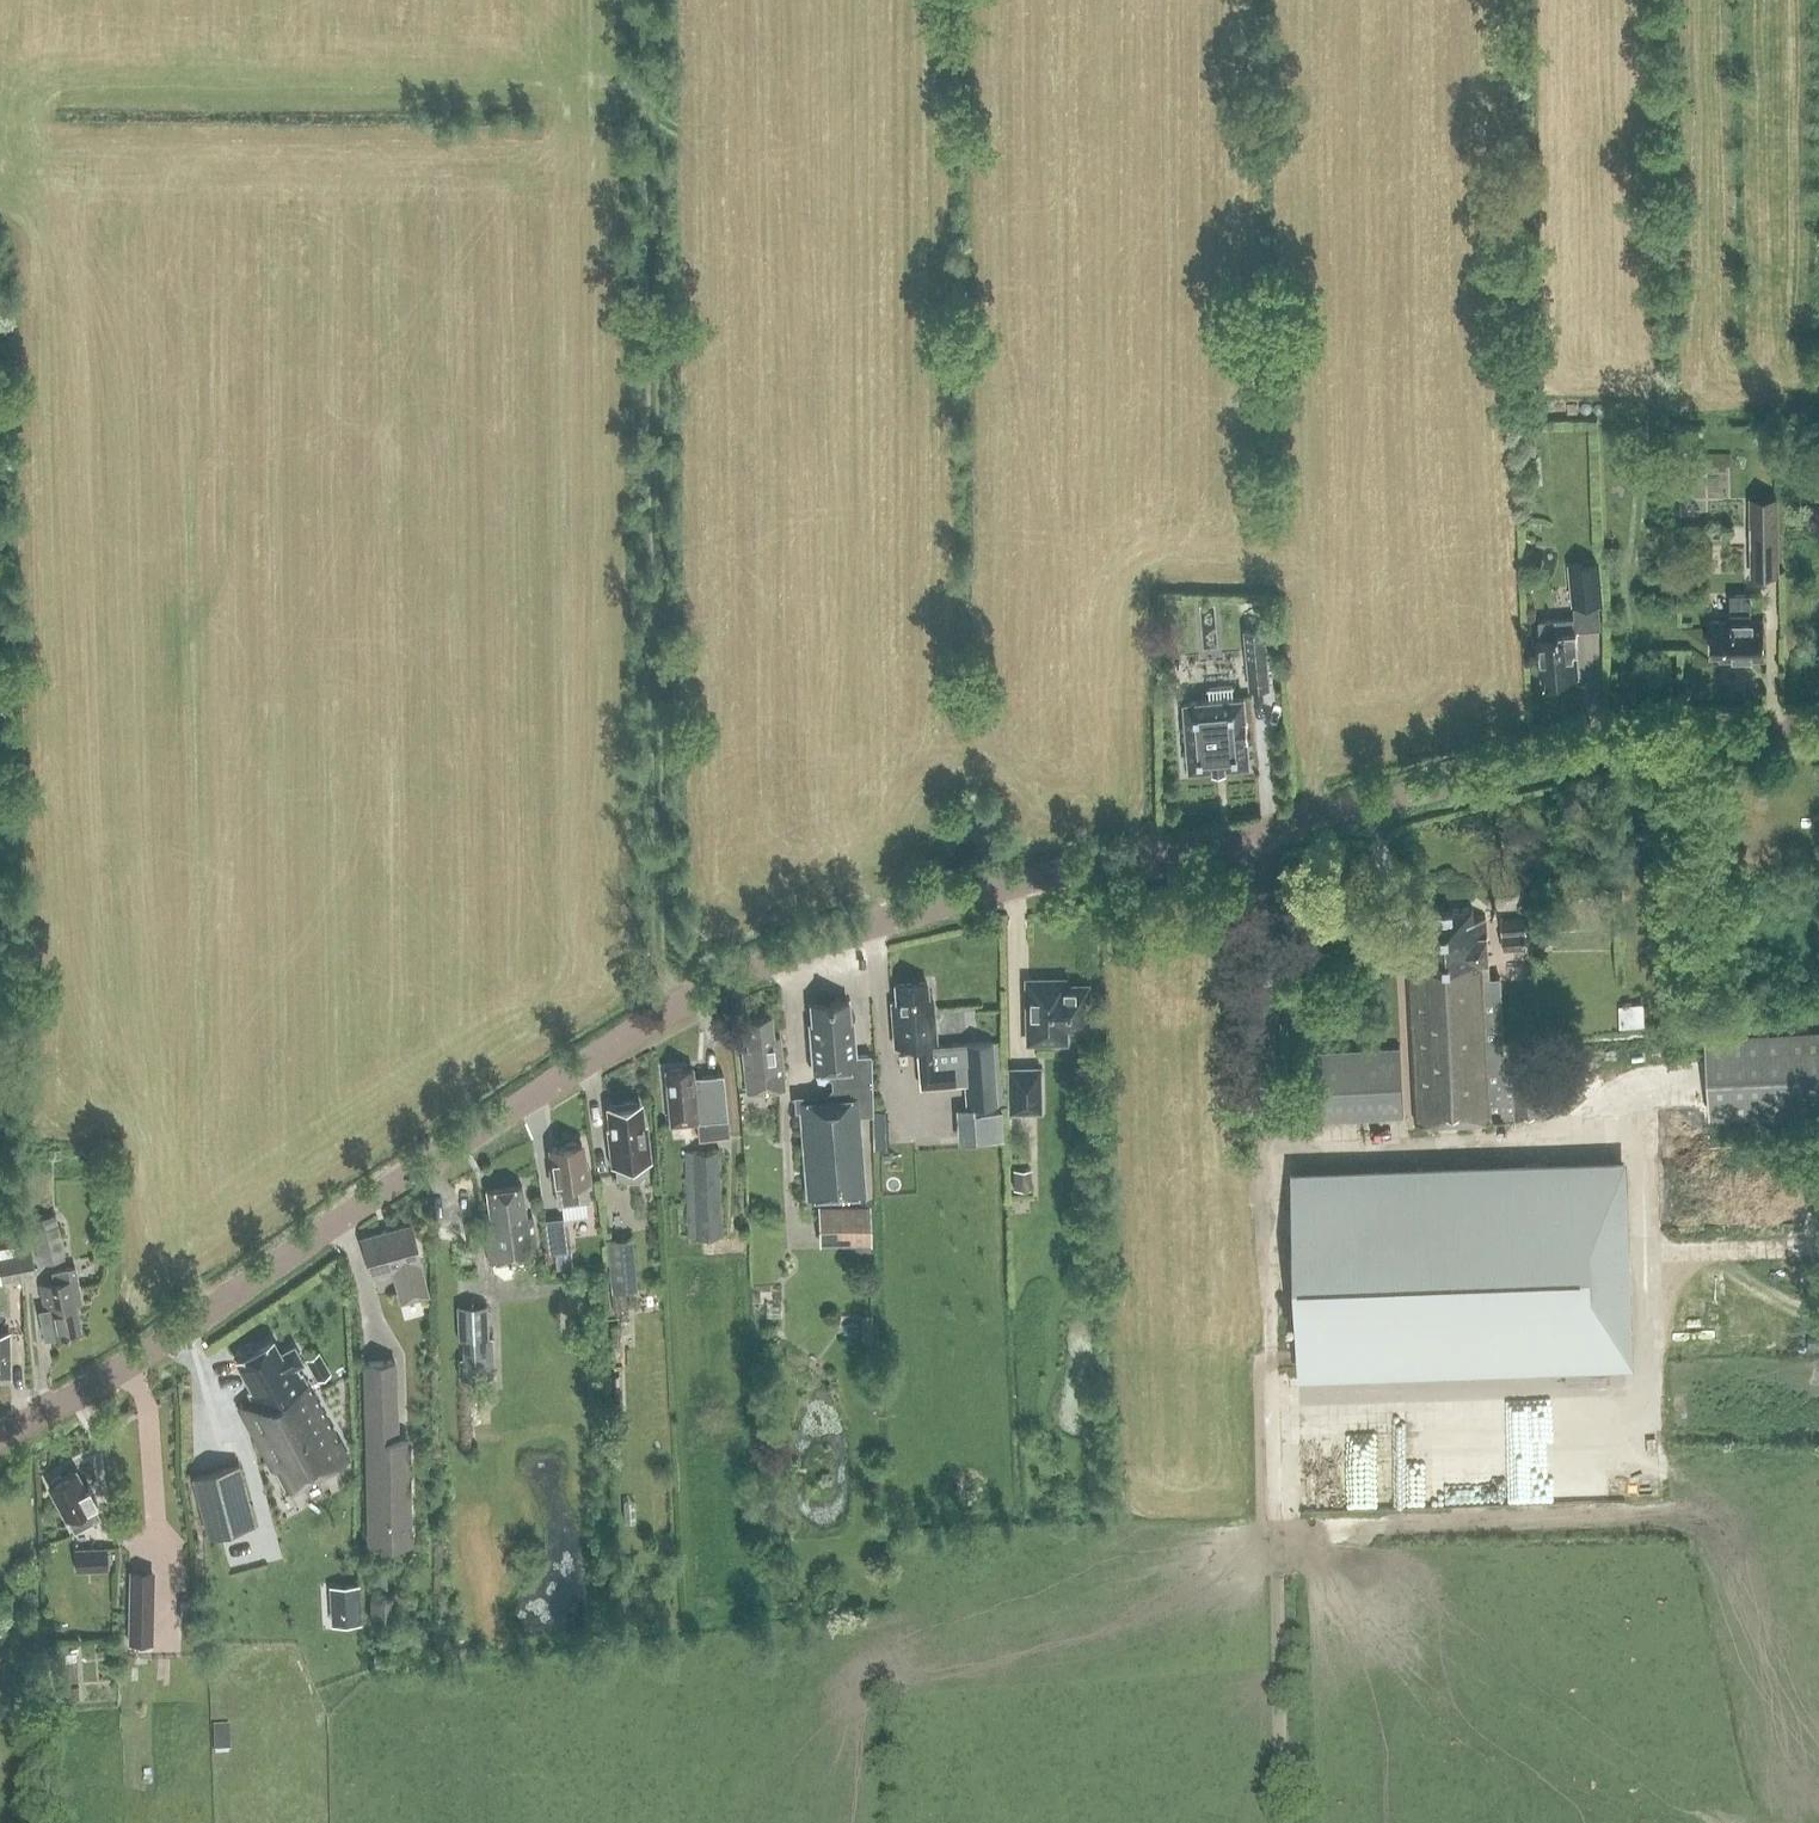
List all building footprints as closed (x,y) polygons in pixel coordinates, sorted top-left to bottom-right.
[(1750,577),(1779,576),(1778,498),(1749,498),(1750,577)] [(1602,604),(1599,562),(1568,565),(1571,607),(1602,604)] [(1722,657),(1763,657),(1763,621),(1751,621),(1751,594),(1730,594),(1731,622),(1712,622),(1713,651),(1721,651),(1722,657)] [(1539,620),(1540,638),(1544,679),(1576,676),(1574,650),(1578,649),(1575,617),(1539,620)] [(1249,691),(1270,689),(1265,628),(1244,630),(1249,691)] [(1244,698),(1184,703),(1190,770),(1249,765),(1244,698)] [(1414,1121),(1550,1115),(1548,1071),(1505,1073),(1502,978),(1490,978),(1488,917),(1475,918),(1474,907),(1419,909),(1421,966),(1408,972),(1414,1121)] [(1501,917),(1503,951),(1527,950),(1525,916),(1501,917)] [(1028,981),(1029,1041),(1064,1040),(1064,1026),(1086,1026),(1085,986),(1063,987),(1063,980),(1028,981)] [(891,1003),(893,1034),(894,1047),(918,1045),(921,1088),(965,1084),(966,1108),(1003,1105),(999,1041),(962,1044),(963,1064),(934,1066),(933,1044),(937,1044),(933,997),(928,997),(926,982),(895,984),(897,1002),(891,1003)] [(1384,1019),(1405,1017),(1403,993),(1382,994),(1384,1019)] [(849,1000),(811,1003),(812,1022),(810,1022),(813,1070),(846,1067),(848,1096),(800,1100),(807,1194),(864,1191),(860,1115),(874,1114),(870,1053),(854,1054),(852,1019),(850,1019),(849,1000)] [(1627,1024),(1652,1023),(1651,1002),(1626,1003),(1627,1024)] [(742,1048),(745,1083),(746,1093),(784,1090),(781,1036),(774,1037),(772,1018),(746,1019),(749,1048),(742,1048)] [(1705,1034),(1710,1119),(1818,1112),(1818,1027),(1705,1034)] [(1403,1116),(1401,1048),(1314,1052),(1317,1120),(1403,1116)] [(725,1119),(727,1119),(723,1073),(693,1076),(692,1065),(665,1068),(671,1122),(698,1120),(700,1138),(727,1135),(725,1119)] [(1008,1114),(1042,1114),(1041,1067),(1007,1068),(1008,1114)] [(617,1177),(621,1176),(623,1178),(626,1179),(629,1180),(632,1180),(635,1180),(637,1179),(638,1179),(641,1177),(642,1175),(643,1174),(648,1174),(645,1141),(649,1140),(647,1124),(642,1124),(640,1103),(609,1106),(611,1127),(607,1128),(608,1144),(614,1144),(617,1177)] [(553,1169),(549,1169),(551,1185),(555,1185),(558,1204),(589,1199),(586,1180),(590,1180),(588,1165),(584,1165),(581,1143),(550,1148),(553,1169)] [(723,1235),(719,1151),(683,1152),(687,1237),(723,1235)] [(1031,1188),(1031,1169),(1013,1169),(1013,1189),(1031,1188)] [(1293,1180),(1300,1369),(1618,1358),(1611,1169),(1293,1180)] [(487,1262),(536,1257),(532,1216),(526,1217),(523,1185),(487,1188),(490,1218),(483,1219),(487,1262)] [(819,1207),(819,1228),(869,1227),(869,1206),(819,1207)] [(38,1264),(64,1259),(55,1214),(29,1219),(38,1264)] [(572,1268),(570,1250),(568,1250),(564,1218),(544,1220),(547,1253),(553,1253),(555,1270),(572,1268)] [(411,1224),(361,1238),(370,1274),(393,1268),(401,1300),(427,1294),(419,1261),(420,1260),(411,1224)] [(611,1292),(625,1291),(637,1290),(632,1238),(606,1241),(611,1292)] [(29,1242),(14,1245),(21,1280),(35,1277),(29,1242)] [(0,1248),(0,1280),(1,1283),(21,1280),(14,1245),(0,1248)] [(44,1309),(38,1310),(44,1340),(81,1333),(76,1304),(81,1303),(75,1267),(52,1271),(54,1282),(39,1284),(44,1309)] [(457,1341),(461,1341),(461,1340),(488,1339),(486,1305),(456,1306),(457,1341)] [(8,1343),(8,1331),(0,1331),(0,1374),(9,1374),(9,1351),(8,1343)] [(461,1340),(461,1341),(462,1359),(458,1359),(459,1379),(493,1378),(491,1339),(488,1339),(461,1340)] [(345,1460),(348,1458),(303,1374),(300,1375),(295,1366),(302,1362),(294,1346),(280,1353),(273,1340),(236,1359),(252,1388),(249,1390),(254,1399),(239,1406),(285,1493),(345,1461),(345,1460)] [(306,1359),(319,1380),(331,1373),(318,1352),(306,1359)] [(410,1438),(399,1439),(397,1361),(363,1362),(365,1483),(367,1546),(413,1544),(410,1438)] [(192,1477),(194,1482),(209,1537),(257,1524),(240,1464),(192,1477)] [(74,1531),(101,1518),(93,1506),(97,1503),(88,1487),(84,1489),(73,1472),(48,1483),(67,1518),(67,1519),(74,1531)] [(108,1547),(76,1549),(77,1571),(109,1570),(108,1547)] [(334,1583),(336,1622),(369,1621),(367,1582),(334,1583)] [(153,1595),(129,1595),(129,1642),(152,1643),(153,1595)] [(86,1682),(104,1680),(99,1639),(81,1641),(86,1682)] [(220,1725),(221,1751),(237,1750),(236,1724),(220,1725)]
